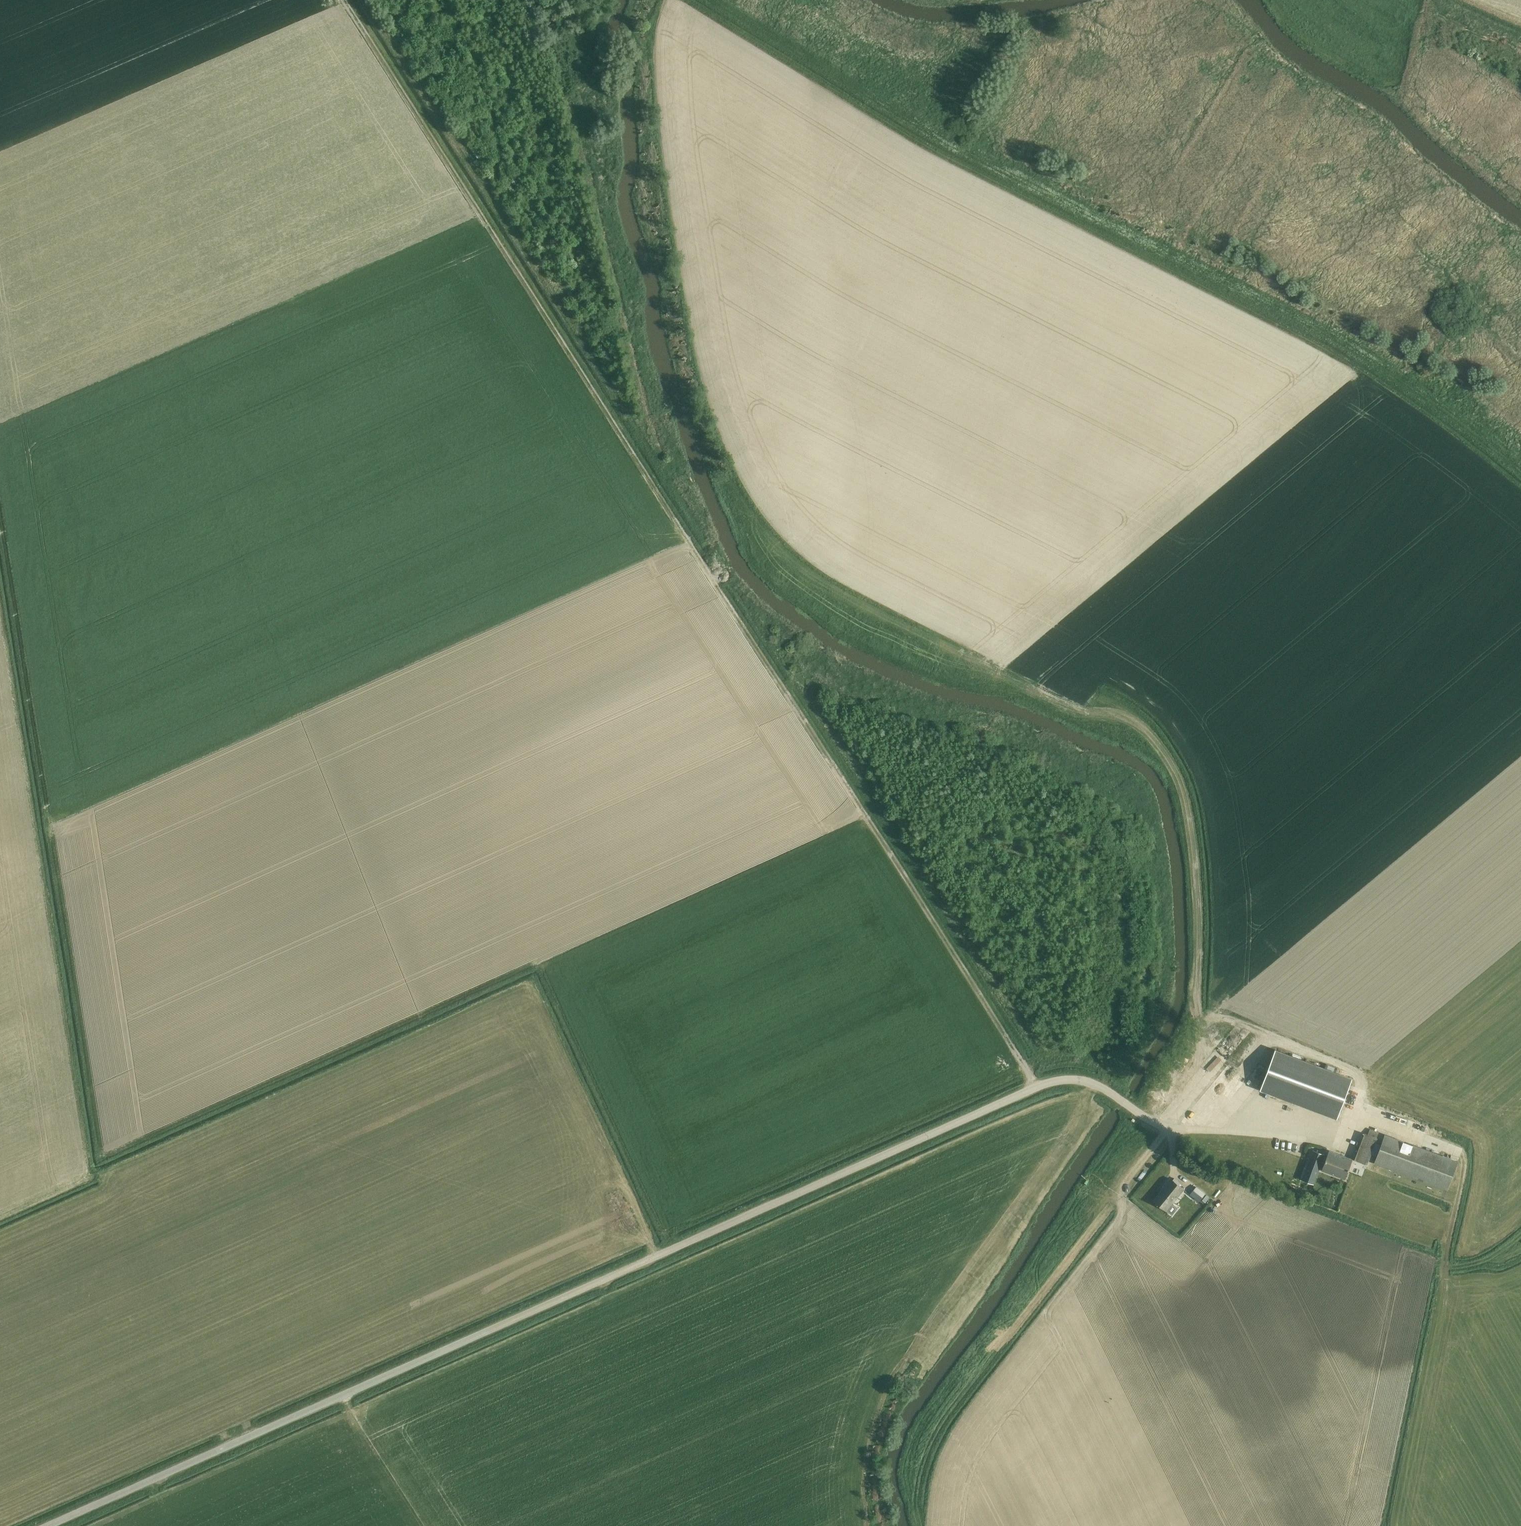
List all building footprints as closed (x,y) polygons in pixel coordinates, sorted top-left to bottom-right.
[(1275,1050),(1260,1089),(1337,1118),(1352,1079),(1275,1050)] [(1365,1134),(1355,1160),(1368,1165),(1380,1132),(1371,1129),(1368,1135),(1365,1134)] [(1448,1190),(1451,1180),(1458,1162),(1385,1135),(1374,1163),(1448,1190)] [(1325,1161),(1322,1170),(1345,1179),(1349,1169),(1353,1159),(1329,1150),(1327,1156),(1324,1155),(1325,1154),(1313,1150),(1305,1172),(1316,1176),(1323,1160),(1325,1161)] [(1172,1179),(1154,1201),(1167,1211),(1185,1189),(1172,1179)] [(1196,1188),(1191,1194),(1200,1201),(1204,1195),(1196,1188)]
